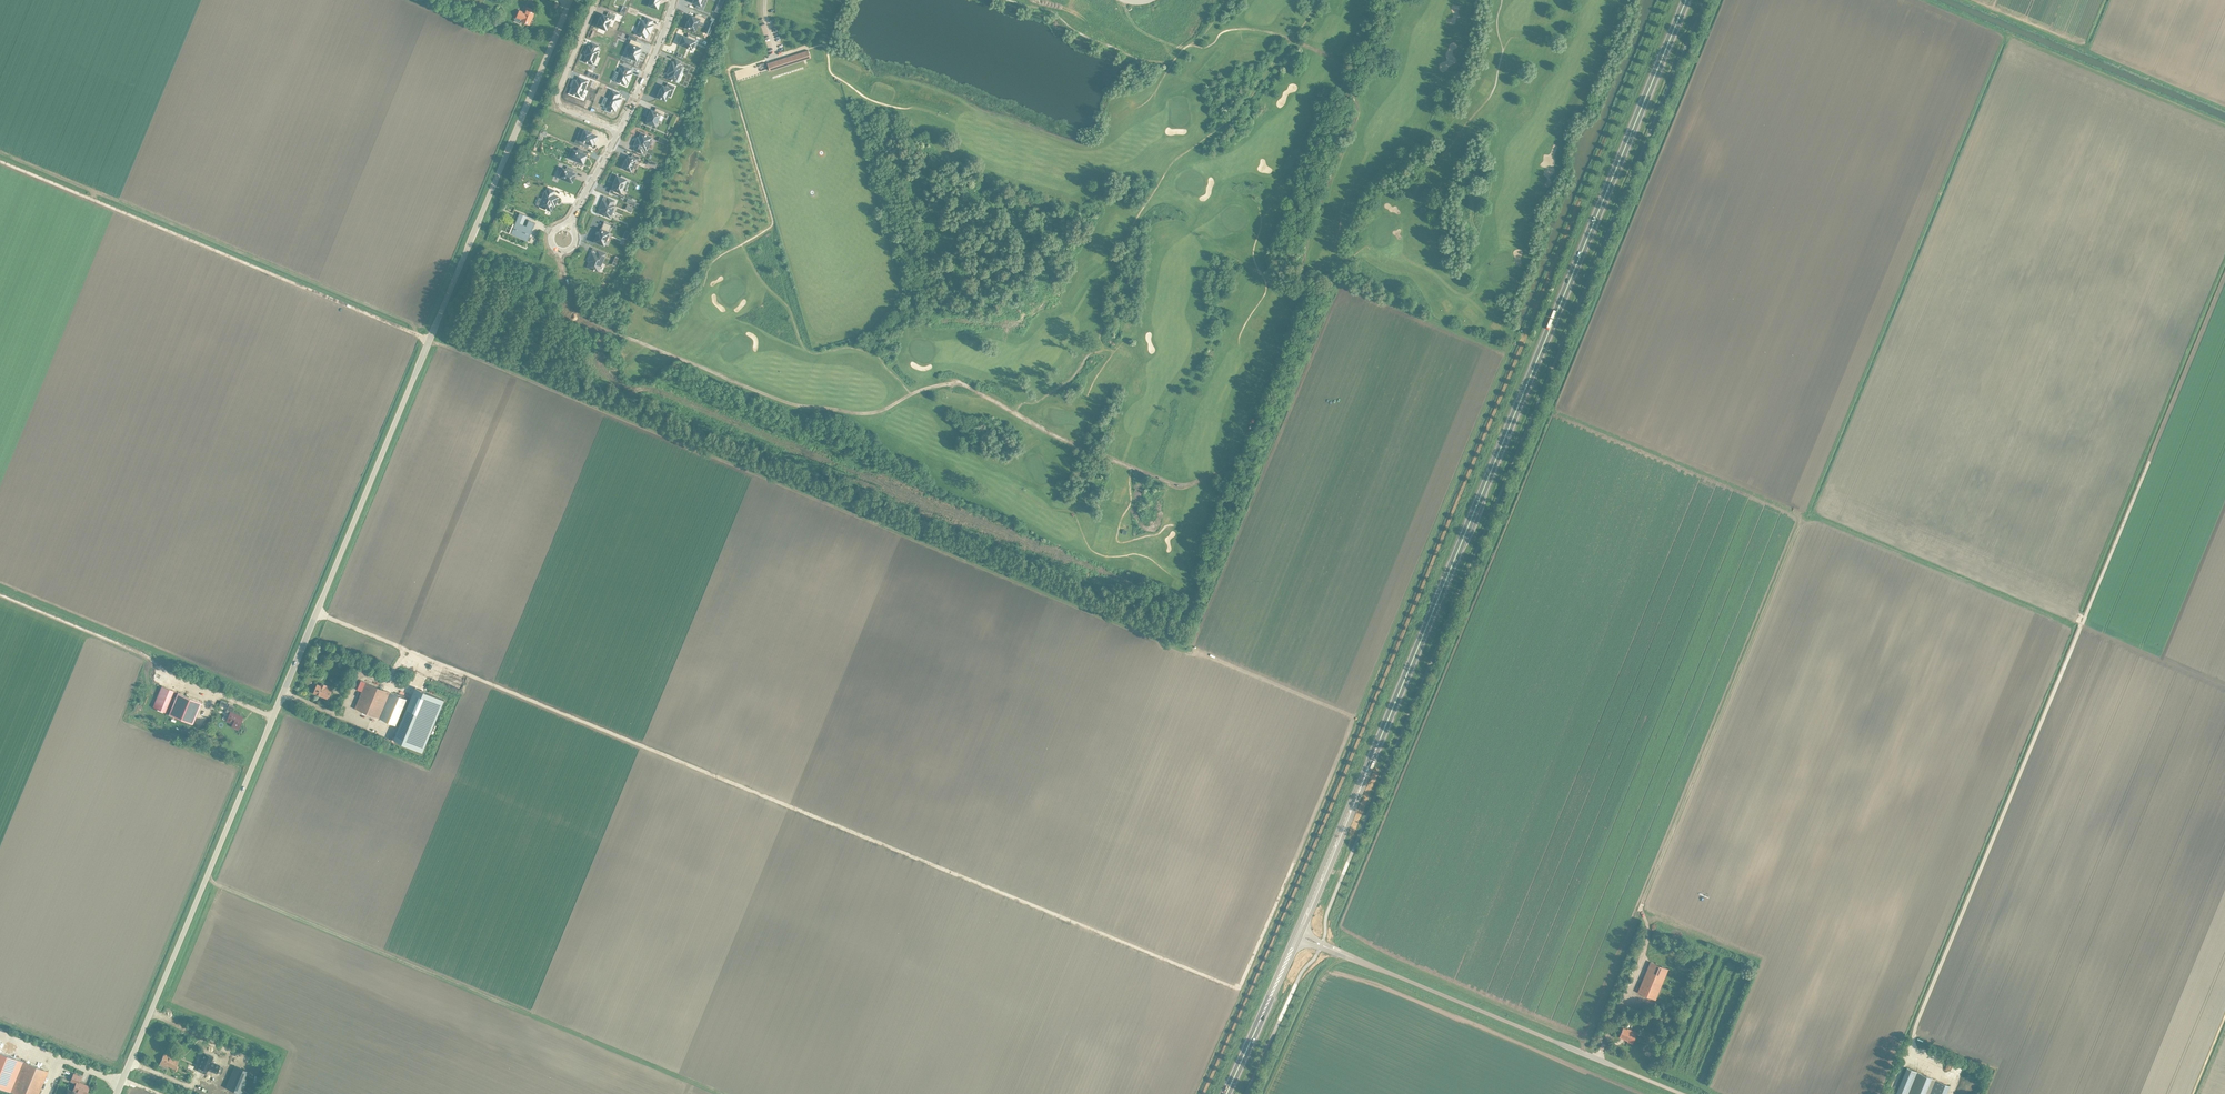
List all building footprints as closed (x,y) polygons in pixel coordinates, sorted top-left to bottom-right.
[(659,3),(660,0),(651,0),(649,6),(657,8),(657,7),(658,7),(659,3)] [(693,2),(697,4),(696,7),(702,10),(704,6),(701,5),(703,0),(694,0),(693,2)] [(1079,9),(1077,12),(1088,17),(1093,7),(1089,5),(1089,4),(1083,1),(1082,3),(1078,1),(1075,8),(1079,9)] [(516,17),(515,21),(520,23),(521,21),(529,25),(529,24),(531,24),(532,20),(531,19),(535,10),(532,9),(533,5),(532,4),(528,2),(526,6),(526,7),(524,12),(520,11),(517,18),(517,17),(516,17)] [(1167,22),(1164,24),(1167,31),(1171,29),(1169,25),(1181,19),(1176,10),(1176,11),(1176,10),(1175,11),(1173,12),(1172,12),(1169,14),(1169,13),(1168,14),(1168,13),(1167,13),(1168,14),(1165,15),(1165,14),(1165,15),(1164,15),(1167,22)] [(608,12),(606,16),(602,14),(601,18),(600,18),(597,26),(606,29),(611,18),(614,20),(615,15),(608,12)] [(1108,29),(1110,26),(1114,28),(1117,21),(1113,19),(1114,17),(1107,14),(1107,15),(1102,13),(1097,24),(1108,29)] [(688,22),(686,27),(687,28),(687,29),(691,30),(691,29),(695,31),(699,21),(704,24),(706,18),(696,14),(695,17),(691,16),(689,22),(688,22)] [(641,37),(642,36),(646,38),(648,33),(650,33),(653,25),(651,24),(652,21),(646,18),(644,22),(641,20),(636,34),(641,36),(640,37),(641,37)] [(1126,33),(1134,34),(1135,21),(1130,21),(1130,22),(1126,22),(1126,24),(1123,23),(1122,30),(1126,31),(1126,33)] [(1163,34),(1161,25),(1155,26),(1154,22),(1142,25),(1144,33),(1156,31),(1157,35),(1163,34)] [(680,43),(680,44),(692,49),(697,38),(688,34),(687,37),(683,36),(681,40),(680,43)] [(632,45),(627,56),(636,60),(639,55),(640,52),(639,52),(641,48),(639,47),(641,43),(631,40),(629,44),(632,45)] [(587,63),(587,62),(593,64),(598,51),(596,50),(598,46),(591,43),(590,47),(588,47),(585,54),(587,55),(584,61),(587,61),(586,62),(587,63)] [(780,67),(778,59),(767,63),(769,71),(780,67)] [(672,62),(667,73),(669,74),(668,78),(671,79),(671,80),(672,81),(672,80),(676,81),(679,82),(683,72),(680,71),(682,66),(679,65),(680,62),(676,60),(674,63),(672,62)] [(620,83),(621,82),(625,84),(627,80),(628,81),(631,74),(629,73),(631,69),(623,66),(622,70),(620,69),(616,80),(620,82),(619,83),(620,83)] [(574,96),(575,95),(580,97),(587,81),(578,77),(577,81),(575,80),(571,88),(572,88),(570,93),(574,94),(573,95),(574,96)] [(661,89),(657,97),(665,100),(670,89),(673,90),(675,86),(667,83),(666,87),(663,86),(661,89)] [(612,90),(605,107),(606,107),(605,110),(611,113),(611,110),(612,111),(612,110),(615,111),(617,106),(618,106),(621,99),(618,97),(619,94),(612,90)] [(648,118),(647,122),(655,125),(658,119),(662,121),(664,116),(666,112),(656,107),(654,111),(651,110),(649,115),(647,118),(648,118)] [(580,129),(578,134),(582,136),(580,140),(582,141),(580,145),(588,148),(589,145),(589,144),(593,145),(594,141),(595,142),(595,141),(595,140),(596,137),(597,137),(597,136),(591,133),(591,132),(590,132),(588,131),(586,130),(585,130),(584,130),(583,130),(580,129)] [(636,146),(634,149),(642,153),(643,149),(646,150),(651,138),(646,135),(646,134),(645,134),(645,135),(641,133),(639,138),(637,138),(634,145),(636,146)] [(574,150),(571,158),(583,163),(586,155),(583,154),(585,151),(578,148),(577,151),(574,150)] [(623,167),(624,168),(623,169),(627,171),(628,170),(631,171),(635,160),(637,160),(639,157),(632,154),(631,157),(628,156),(627,160),(626,159),(624,163),(624,164),(624,165),(624,164),(623,165),(624,165),(623,166),(623,167)] [(563,169),(560,177),(572,182),(576,174),(572,172),(574,169),(567,166),(566,170),(563,169)] [(614,189),(612,193),(623,198),(626,191),(622,189),(626,180),(617,176),(613,185),(614,185),(612,189),(614,189)] [(545,192),(539,206),(541,207),(540,207),(546,210),(546,209),(551,211),(553,205),(554,206),(558,197),(553,195),(554,191),(548,188),(546,192),(545,192)] [(601,209),(599,213),(603,214),(603,215),(604,216),(604,215),(610,217),(614,206),(612,205),(614,201),(607,198),(606,202),(603,201),(599,208),(601,209)] [(509,222),(505,231),(528,240),(535,222),(528,219),(526,224),(524,224),(527,216),(519,213),(515,224),(509,222)] [(597,235),(595,241),(604,245),(609,232),(608,232),(611,225),(604,222),(601,229),(599,233),(598,232),(597,235)] [(590,261),(588,267),(594,269),(593,270),(594,271),(595,270),(598,271),(605,254),(597,251),(596,255),(592,253),(588,261),(590,261)] [(355,708),(378,717),(388,692),(366,682),(355,708)] [(328,699),(332,690),(325,687),(326,685),(322,683),(321,686),(317,684),(313,693),(328,699)] [(153,707),(169,713),(177,692),(161,686),(153,707)] [(415,687),(394,739),(422,751),(444,699),(415,687)] [(177,692),(169,713),(192,723),(201,702),(177,692)] [(397,726),(408,700),(388,692),(378,717),(397,726)] [(238,729),(243,717),(232,712),(234,706),(229,704),(226,710),(230,711),(226,722),(232,724),(231,726),(238,729)] [(1656,999),(1668,969),(1650,961),(1638,992),(1656,999)] [(1632,1043),(1637,1033),(1628,1028),(1627,1030),(1623,1028),(1622,1030),(1621,1032),(1622,1032),(1619,1037),(1628,1040),(1628,1041),(1632,1043)] [(160,1050),(155,1060),(168,1066),(172,1055),(160,1050)] [(11,1091),(24,1061),(0,1051),(0,1087),(11,1091)] [(216,1073),(217,1072),(219,1066),(219,1065),(211,1062),(213,1057),(204,1053),(202,1057),(201,1057),(199,1062),(200,1062),(198,1067),(207,1070),(208,1069),(216,1073)] [(18,1093),(38,1093),(47,1071),(24,1061),(11,1091),(18,1093)] [(185,1061),(182,1066),(189,1069),(191,1064),(185,1061)] [(250,1072),(234,1065),(225,1087),(241,1093),(250,1072)] [(1891,1092),(1897,1093),(1908,1093),(1917,1072),(1902,1065),(1891,1092)] [(1908,1093),(1930,1093),(1936,1080),(1917,1072),(1908,1093)] [(89,1086),(79,1082),(81,1076),(73,1073),(70,1081),(76,1083),(73,1090),(81,1093),(86,1093),(89,1086)] [(1949,1085),(1936,1080),(1930,1093),(1946,1093),(1949,1085)]
